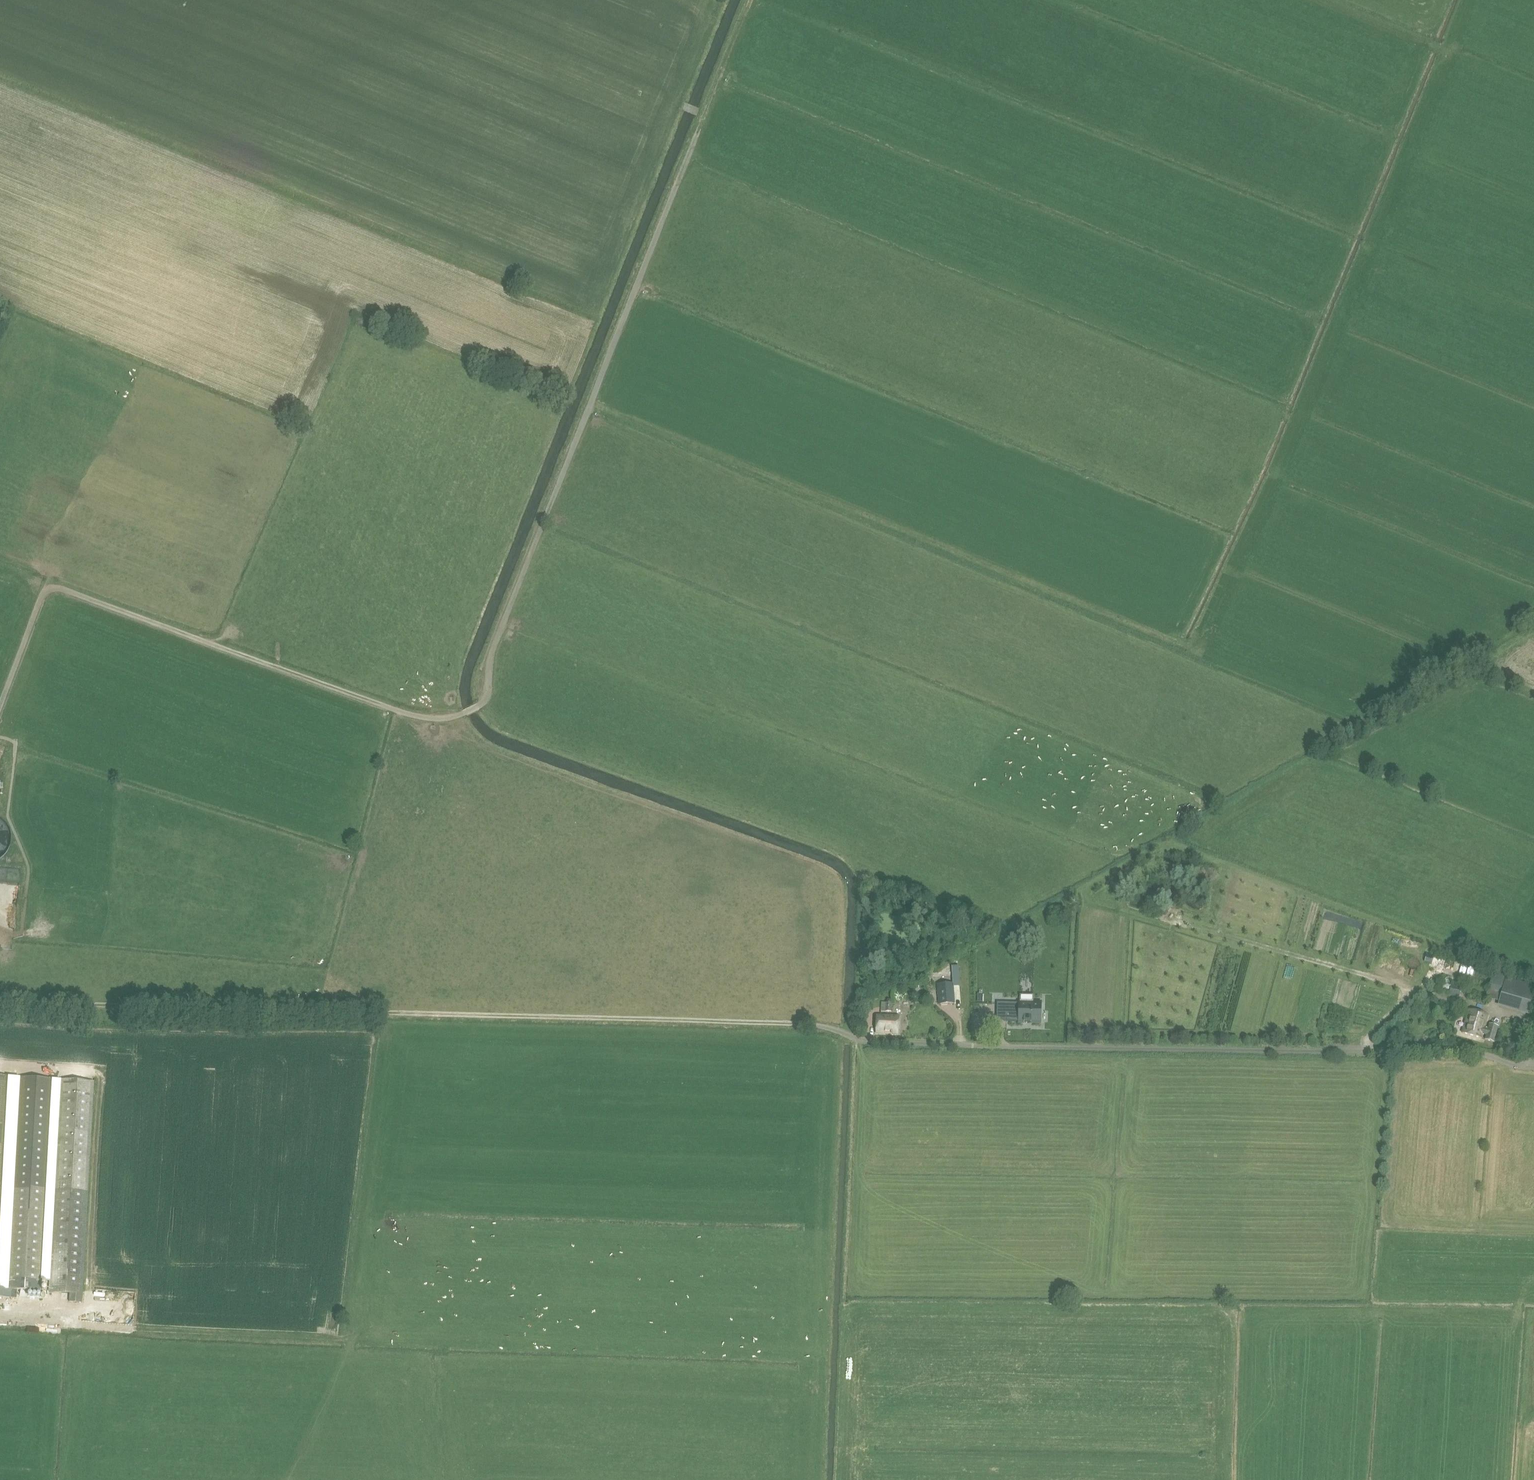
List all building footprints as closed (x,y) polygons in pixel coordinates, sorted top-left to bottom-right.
[(8,830),(9,817),(0,816),(0,829),(8,830)] [(22,867),(0,864),(0,874),(21,876),(22,867)] [(1462,986),(1452,983),(1453,978),(1448,976),(1441,983),(1441,982),(1438,990),(1449,993),(1449,994),(1458,997),(1462,986)] [(1510,978),(1503,1008),(1533,1015),(1533,984),(1510,978)] [(955,1003),(954,983),(937,984),(938,1004),(955,1003)] [(1031,1022),(1040,1022),(1041,1004),(1033,1004),(1033,1002),(1027,1002),(1022,1001),(1022,1002),(1020,1002),(1020,1003),(997,1003),(997,1010),(1004,1010),(1004,1021),(1021,1022),(1024,1022),(1024,1023),(1031,1023),(1031,1022)] [(1484,1039),(1494,1042),(1498,1026),(1489,1023),(1488,1028),(1485,1027),(1488,1015),(1468,1009),(1462,1033),(1481,1038),(1482,1034),(1486,1035),(1484,1039)] [(876,1033),(898,1034),(898,1016),(877,1015),(876,1033)] [(2,1186),(9,1077),(0,1076),(0,1227),(2,1186)] [(13,1298),(13,1290),(41,1292),(46,1189),(52,1078),(19,1077),(13,1187),(7,1288),(0,1287),(0,1298),(13,1298)] [(53,1189),(48,1292),(70,1294),(70,1302),(82,1303),(82,1294),(88,1191),(94,1082),(59,1080),(53,1189)]
